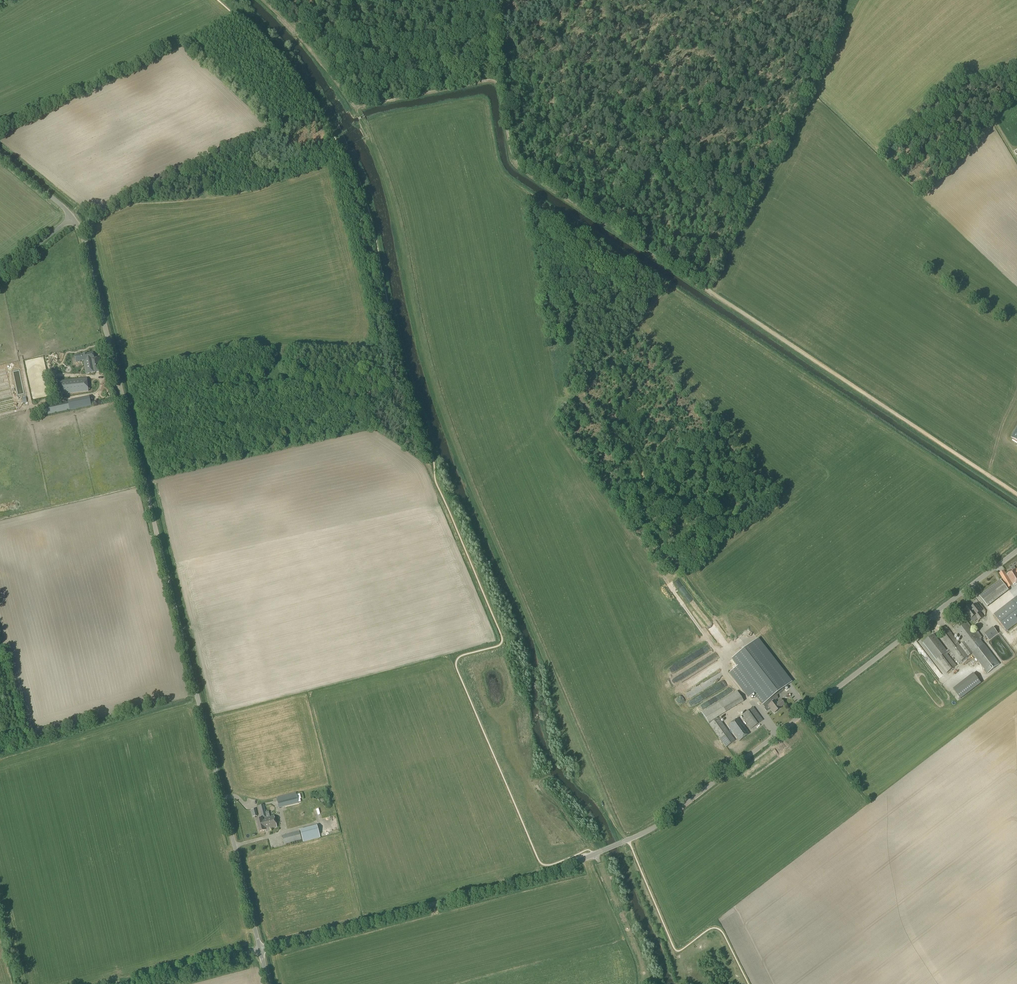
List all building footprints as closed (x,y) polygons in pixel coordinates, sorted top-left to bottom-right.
[(80,361),(81,361),(83,361),(86,374),(101,371),(99,358),(94,359),(93,353),(75,356),(76,363),(80,362),(80,361)] [(77,374),(75,365),(66,366),(66,367),(62,368),(63,376),(68,375),(68,372),(72,372),(72,375),(77,374)] [(89,392),(87,378),(57,382),(58,395),(89,392)] [(1016,570),(1016,569),(1002,577),(1002,578),(1008,588),(1016,583),(1016,570)] [(1009,629),(1016,623),(1016,596),(994,615),(1007,631),(1009,629)] [(971,608),(970,606),(964,610),(971,619),(975,616),(976,618),(979,621),(983,618),(979,612),(982,611),(976,604),(971,608)] [(950,652),(954,657),(955,658),(959,663),(965,659),(970,655),(972,654),(984,669),(987,674),(999,665),(995,660),(984,644),(976,634),(978,633),(976,630),(974,631),(965,620),(953,628),(964,642),(960,645),(949,632),(947,628),(942,631),(945,635),(940,639),(948,649),(946,651),(934,634),(923,642),(947,673),(956,666),(951,660),(947,655),(950,652)] [(989,640),(998,634),(993,627),(984,634),(989,640)] [(733,670),(729,673),(748,698),(753,694),(762,705),(774,696),(790,683),(757,640),(728,662),(733,670)] [(683,681),(701,670),(697,663),(679,674),(683,681)] [(722,676),(694,690),(696,695),(698,694),(700,698),(726,686),(722,676)] [(708,719),(744,702),(739,691),(703,709),(708,719)] [(784,704),(781,700),(777,703),(775,701),(768,705),(770,708),(771,708),(774,713),(780,708),(780,707),(784,704)] [(750,730),(752,728),(763,721),(753,707),(751,709),(741,716),(750,730)] [(729,733),(727,730),(718,718),(709,724),(718,737),(720,740),(726,747),(735,741),(729,733)] [(739,741),(749,734),(738,718),(728,726),(739,741)] [(296,795),(296,793),(276,798),(279,808),(298,803),(298,802),(301,802),(300,799),(301,798),(300,794),(296,795)] [(262,819),(256,821),(259,832),(265,831),(265,830),(277,827),(274,816),(266,818),(263,805),(259,806),(262,819)] [(303,842),(320,838),(317,826),(300,830),(303,842)] [(299,832),(282,836),(284,844),(301,840),(299,832)]
